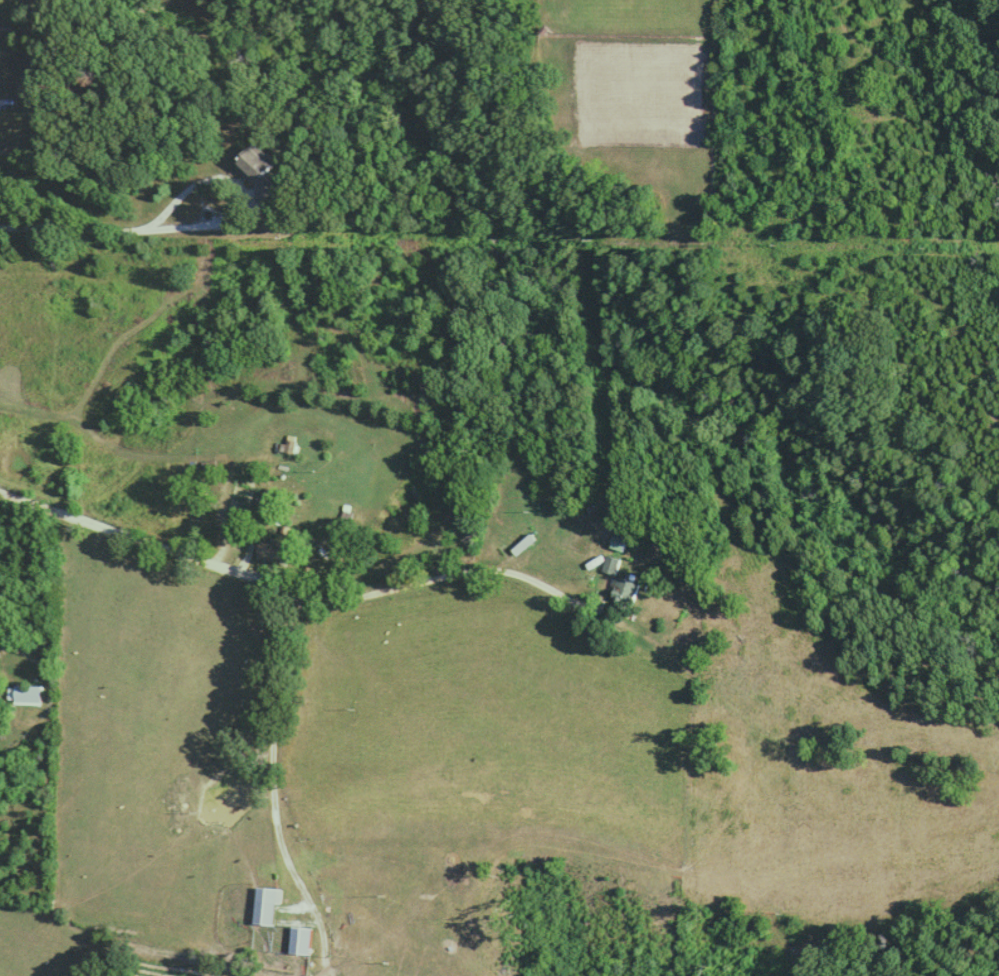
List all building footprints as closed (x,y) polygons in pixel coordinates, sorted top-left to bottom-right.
[(234,164),(254,185),(275,166),(255,145),(234,164)] [(510,552),(517,559),(535,541),(529,534),(510,552)] [(614,576),(618,563),(606,560),(602,573),(614,576)] [(40,687),(13,687),(13,705),(40,705),(40,687)] [(281,890),(255,889),(254,926),(273,927),(274,904),(280,904),(281,890)] [(308,955),(308,930),(290,930),(290,955),(308,955)]
